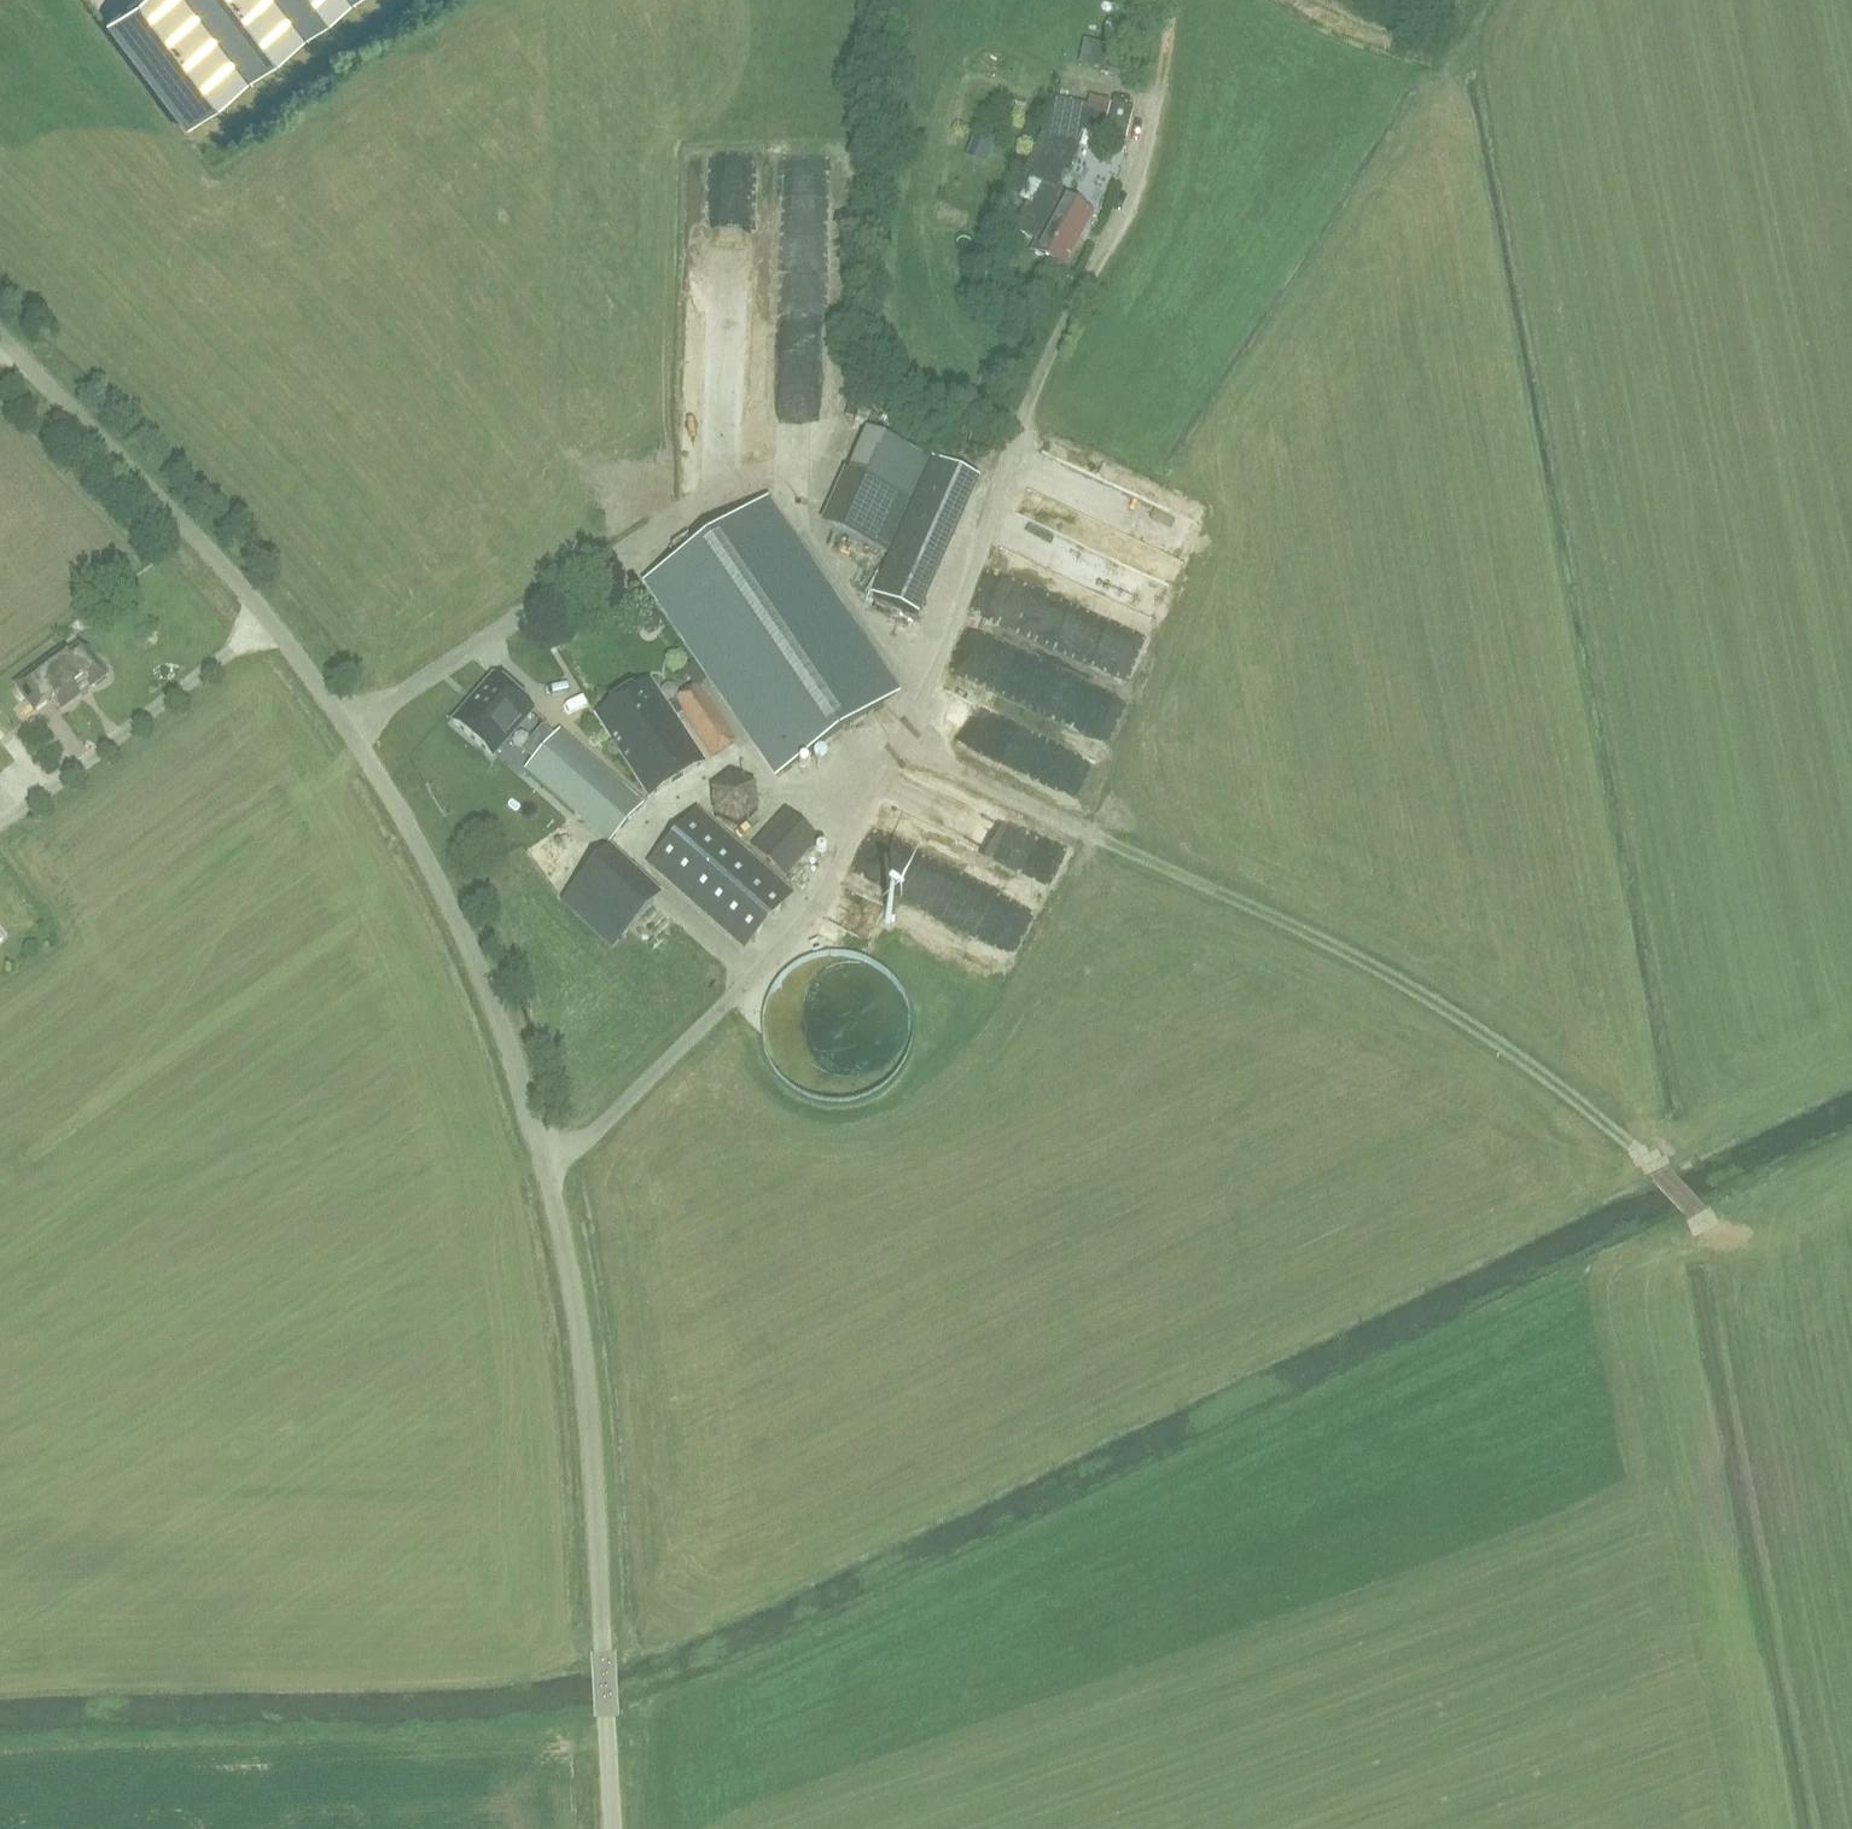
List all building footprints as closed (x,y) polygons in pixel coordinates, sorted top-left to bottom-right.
[(111,20),(188,125),(359,0),(138,0),(111,20)] [(1136,50),(1110,45),(1105,70),(1131,76),(1136,50)] [(1056,101),(1024,174),(1044,184),(1056,189),(1064,171),(1068,173),(1078,150),(1074,149),(1082,131),(1093,134),(1104,137),(1101,146),(1123,151),(1133,111),(1111,106),(1109,114),(1056,101)] [(993,140),(974,134),(966,157),(985,163),(993,140)] [(1020,223),(1016,230),(1017,234),(1036,244),(1031,252),(1064,270),(1095,213),(1061,195),(1063,193),(1056,189),(1044,184),(1033,205),(1028,207),(1020,223)] [(848,472),(857,477),(833,530),(888,555),(931,460),(865,431),(848,472)] [(979,482),(931,460),(888,555),(871,595),(919,617),(979,482)] [(1067,481),(1056,509),(1119,533),(1129,505),(1067,481)] [(895,699),(787,539),(763,504),(650,580),(781,775),(895,699)] [(1084,590),(1094,561),(1024,536),(1013,565),(1084,590)] [(1065,624),(1070,611),(994,581),(978,621),(1121,676),(1131,650),(1065,624)] [(955,677),(1096,734),(1109,702),(969,645),(955,677)] [(54,699),(62,710),(108,675),(88,648),(72,661),(63,650),(17,686),(37,712),(54,699)] [(494,677),(454,723),(492,757),(532,711),(494,677)] [(675,702),(668,707),(651,679),(598,713),(651,796),(704,762),(676,719),(683,714),(711,756),(734,742),(697,686),(675,700),(675,702)] [(534,760),(526,769),(610,844),(642,805),(559,732),(553,738),(534,760)] [(1076,790),(1083,765),(1018,748),(1011,774),(1076,790)] [(738,826),(759,810),(756,784),(732,774),(710,791),(713,817),(738,826)] [(744,949),(793,895),(697,810),(648,864),(744,949)] [(785,877),(819,840),(786,810),(752,847),(785,877)] [(1014,875),(1046,890),(1062,857),(1031,841),(1014,875)] [(612,951),(662,895),(610,846),(561,902),(612,951)] [(865,857),(853,889),(1015,948),(1027,915),(865,857)]
